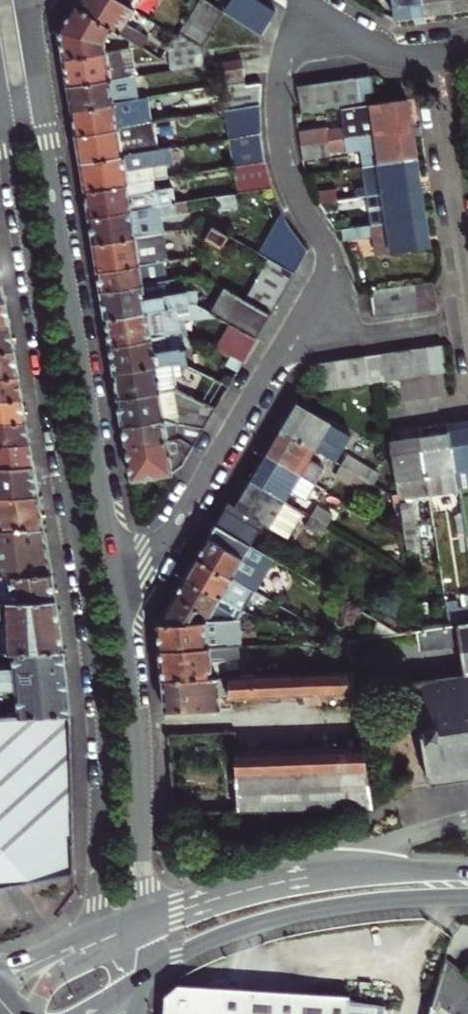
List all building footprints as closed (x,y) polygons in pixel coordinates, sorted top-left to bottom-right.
[(135,10),(120,0),(77,0),(74,4),(113,29),(132,41),(139,46),(143,48),(149,38),(126,23),(135,10)] [(135,10),(141,0),(120,0),(135,10)] [(195,11),(217,25),(224,13),(204,0),(202,0),(195,11)] [(224,13),(261,36),(275,11),(257,0),(232,0),(224,13)] [(393,16),(408,13),(423,11),(422,0),(391,0),(393,16)] [(423,11),(437,9),(453,7),(452,0),(422,0),(423,11)] [(113,29),(74,4),(58,30),(60,46),(62,58),(105,51),(104,43),(113,29)] [(217,25),(195,11),(188,23),(210,36),(217,25)] [(210,36),(188,23),(181,35),(203,48),(210,36)] [(206,65),(203,48),(181,35),(178,39),(175,36),(166,51),(171,54),(173,69),(206,65)] [(135,68),(132,47),(129,47),(121,49),(124,69),(135,68)] [(64,70),(67,84),(134,75),(136,75),(135,68),(124,69),(121,49),(105,51),(62,58),(64,70)] [(218,79),(244,75),(242,60),(216,63),(218,79)] [(372,74),(356,76),(360,104),(370,103),(376,103),(372,74)] [(134,75),(67,84),(68,97),(70,109),(132,99),(130,86),(135,85),(134,75)] [(356,76),(342,78),(346,107),(357,105),(360,104),(356,76)] [(342,78),(327,80),(331,109),(346,107),(342,78)] [(327,80),(312,83),(316,110),(331,109),(327,80)] [(222,89),(226,109),(260,104),(261,83),(222,89)] [(316,110),(312,83),(297,85),(300,113),(316,110)] [(73,122),(74,133),(152,121),(148,97),(137,98),(132,99),(70,109),(73,122)] [(370,103),(374,134),(411,129),(409,115),(406,98),(376,103),(370,103)] [(374,134),(370,103),(360,104),(357,105),(359,125),(342,127),(344,139),(360,136),(374,134)] [(228,137),(230,137),(261,132),(260,104),(226,109),(223,110),(228,137)] [(77,147),(79,161),(159,148),(154,121),(152,121),(74,133),(77,147)] [(326,127),(298,131),(300,145),(344,139),(342,127),(326,129),(326,127)] [(300,145),(302,158),(345,152),(345,148),(361,146),(364,165),(379,163),(415,158),(414,145),(411,129),(374,134),(360,136),(344,139),(300,145)] [(235,166),(265,161),(261,132),(230,137),(234,166),(235,166)] [(154,165),(164,163),(173,161),(170,146),(159,148),(79,161),(82,178),(84,189),(155,178),(157,178),(154,165)] [(367,196),(368,196),(420,188),(418,174),(415,158),(379,163),(364,165),(362,166),(367,196)] [(235,166),(239,192),(273,187),(265,161),(235,166)] [(167,176),(164,163),(154,165),(157,178),(167,176)] [(155,178),(84,189),(86,204),(88,216),(175,203),(173,187),(157,190),(155,178)] [(318,192),(320,202),(338,200),(354,197),(353,188),(318,192)] [(368,196),(372,225),(424,217),(422,204),(420,188),(368,196)] [(175,203),(88,216),(91,233),(93,245),(163,234),(161,219),(177,216),(175,203)] [(427,232),(424,217),(372,225),(341,229),(343,240),(375,236),(378,256),(429,248),(427,232)] [(267,257),(270,259),(294,272),(307,249),(289,224),(267,257)] [(230,236),(212,226),(205,238),(223,249),(230,236)] [(97,270),(163,260),(167,259),(164,241),(165,241),(165,234),(163,234),(93,245),(95,259),(97,270)] [(294,272),(270,259),(263,271),(249,296),(273,309),(294,272)] [(165,274),(163,260),(97,270),(99,282),(100,290),(171,279),(173,279),(172,273),(165,274)] [(171,279),(100,290),(102,306),(104,318),(194,303),(213,314),(215,316),(234,326),(256,339),(270,313),(228,289),(214,313),(201,306),(198,288),(173,292),(171,279)] [(433,282),(417,284),(421,312),(437,309),(433,282)] [(417,284),(401,286),(405,314),(421,312),(417,284)] [(401,286),(385,289),(389,316),(405,314),(401,286)] [(389,316),(385,289),(370,291),(374,318),(389,316)] [(5,301),(0,301),(0,325),(9,325),(7,313),(5,301)] [(162,336),(169,335),(167,321),(178,320),(215,316),(213,314),(194,303),(104,318),(107,332),(109,345),(162,336)] [(167,321),(169,335),(180,333),(178,320),(167,321)] [(13,350),(11,339),(9,325),(0,325),(0,351),(13,350)] [(256,339),(234,326),(227,337),(249,350),(256,339)] [(180,333),(169,335),(162,336),(164,347),(174,346),(175,348),(183,347),(180,333)] [(111,361),(113,371),(180,363),(185,365),(183,347),(175,348),(174,346),(164,347),(162,336),(109,345),(111,361)] [(442,344),(426,347),(430,373),(446,371),(442,344)] [(411,349),(415,376),(430,373),(426,347),(411,349)] [(395,351),(399,378),(415,376),(411,349),(395,351)] [(18,378),(16,364),(13,350),(0,351),(0,378),(18,378)] [(380,353),(384,381),(399,378),(395,351),(380,353)] [(364,356),(368,383),(380,381),(384,381),(380,353),(364,356)] [(348,358),(353,385),(368,383),(364,356),(348,358)] [(332,361),(337,387),(353,385),(348,358),(332,361)] [(320,390),(337,387),(332,361),(317,363),(320,390)] [(180,363),(113,371),(115,386),(117,398),(176,390),(175,379),(183,377),(180,363)] [(202,374),(188,397),(214,409),(228,386),(202,374)] [(21,399),(20,389),(18,378),(0,378),(0,400),(21,399)] [(120,413),(122,425),(179,421),(203,429),(214,409),(188,397),(177,391),(176,390),(117,398),(120,413)] [(25,422),(24,412),(21,399),(0,400),(0,423),(25,422)] [(331,422),(299,404),(291,418),(284,430),(315,449),(331,422)] [(179,421),(122,425),(124,437),(125,446),(178,438),(193,446),(203,429),(179,421)] [(29,444),(27,433),(25,422),(0,423),(0,445),(29,444)] [(309,459),(315,449),(284,430),(276,444),(268,456),(315,484),(324,468),(309,459)] [(449,434),(457,488),(467,487),(467,431),(464,431),(449,434)] [(457,488),(449,434),(435,436),(420,438),(428,495),(457,490),(457,488)] [(128,462),(131,479),(171,474),(181,465),(193,446),(178,438),(125,446),(128,462)] [(398,500),(428,495),(420,438),(406,440),(389,443),(398,500)] [(0,445),(0,468),(33,466),(31,455),(29,444),(0,445)] [(315,484),(268,456),(261,469),(253,481),(285,500),(291,490),(306,499),(315,484)] [(347,456),(342,465),(371,482),(373,484),(379,474),(347,456)] [(371,482),(342,465),(336,473),(365,491),(371,482)] [(38,496),(35,480),(33,466),(0,468),(0,498),(38,496)] [(285,500),(253,481),(242,500),(238,507),(229,501),(226,506),(216,523),(250,544),(263,522),(289,537),(304,512),(285,500)] [(43,528),(40,511),(38,496),(0,498),(0,530),(43,528)] [(317,506),(311,516),(326,525),(332,515),(317,506)] [(399,509),(406,554),(416,552),(409,508),(399,509)] [(460,511),(454,512),(457,530),(463,530),(460,511)] [(326,525),(311,516),(305,526),(320,534),(326,525)] [(254,590),(274,558),(250,544),(216,523),(204,543),(196,556),(254,590)] [(51,574),(47,550),(43,528),(0,530),(0,576),(51,574)] [(254,591),(254,590),(196,556),(190,567),(185,576),(242,610),(254,591)] [(0,576),(0,602),(55,600),(53,587),(51,574),(0,576)] [(242,610),(185,576),(179,585),(175,593),(222,620),(237,620),(242,610)] [(165,609),(157,623),(222,620),(175,593),(165,609)] [(443,601),(446,622),(467,618),(467,604),(458,606),(457,598),(443,601)] [(55,600),(0,602),(0,652),(63,649),(59,625),(55,600)] [(425,602),(413,604),(417,626),(429,624),(425,602)] [(222,620),(157,623),(157,624),(158,637),(159,648),(238,645),(240,645),(239,620),(237,620),(222,620)] [(378,620),(373,637),(399,633),(378,620)] [(464,675),(467,675),(467,623),(416,631),(419,650),(459,645),(461,657),(464,675)] [(367,701),(357,639),(348,641),(353,672),(357,702),(367,701)] [(160,667),(161,679),(228,677),(239,676),(238,645),(159,648),(160,667)] [(74,872),(69,714),(65,676),(63,649),(0,652),(0,887),(74,872)] [(228,696),(228,697),(246,697),(265,696),(286,696),(308,695),(328,694),(345,694),(346,704),(357,703),(357,702),(353,672),(239,676),(228,677),(228,696)] [(464,675),(413,683),(420,729),(428,783),(467,778),(467,675),(464,675)] [(228,677),(161,679),(162,695),(164,710),(220,707),(219,696),(228,696),(228,677)] [(356,747),(337,747),(333,747),(311,748),(290,749),(269,749),(248,750),(234,750),(234,774),(260,774),(286,772),(311,772),(337,771),(367,770),(363,747),(356,747)] [(337,771),(311,772),(286,772),(260,774),(234,774),(234,789),(235,810),(372,807),(367,770),(337,771)] [(466,973),(444,956),(428,1013),(467,1013),(467,975),(466,973)] [(176,983),(169,990),(346,1002),(346,995),(176,983)] [(169,990),(166,989),(165,1007),(164,1013),(345,1013),(346,1002),(169,990)]
